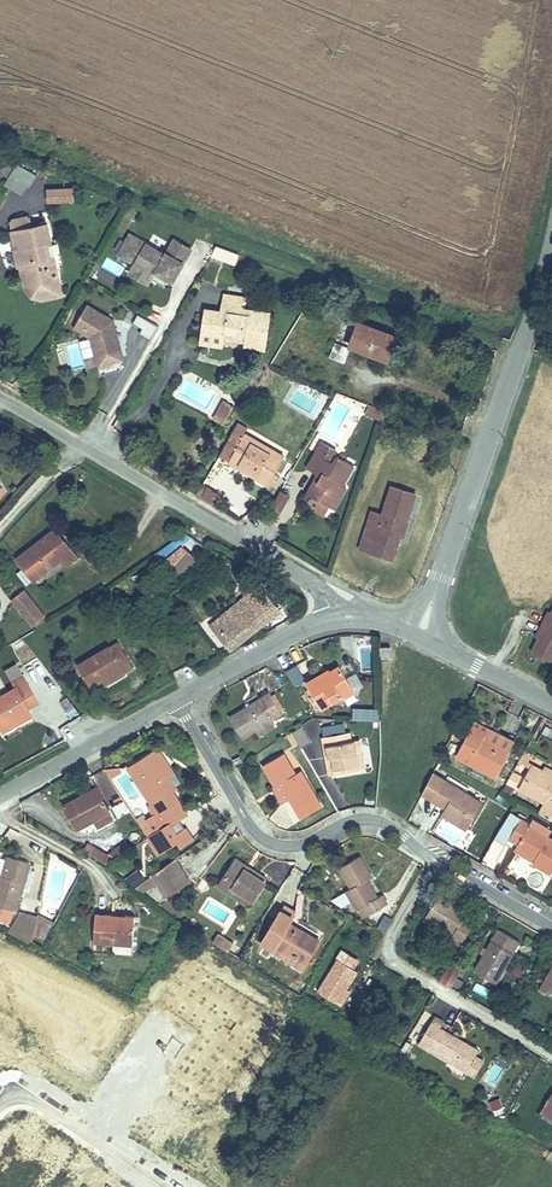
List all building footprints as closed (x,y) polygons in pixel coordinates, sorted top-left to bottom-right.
[(0,172),(0,173),(8,177),(3,185),(23,196),(36,175),(8,159),(0,172)] [(74,203),(74,187),(46,188),(47,203),(74,203)] [(8,210),(14,200),(0,193),(0,205),(8,210)] [(165,248),(127,226),(116,249),(137,260),(132,271),(147,282),(156,272),(173,278),(194,244),(175,236),(165,248)] [(24,315),(47,310),(39,272),(34,273),(31,258),(36,257),(33,239),(15,243),(13,233),(0,235),(0,250),(4,249),(7,262),(2,263),(0,263),(0,274),(1,281),(3,281),(8,303),(24,315)] [(210,252),(203,265),(229,273),(233,261),(210,252)] [(34,273),(39,272),(36,257),(31,258),(34,273)] [(119,272),(121,265),(109,261),(106,268),(119,272)] [(223,337),(222,343),(237,346),(238,341),(245,342),(243,350),(262,355),(274,312),(260,308),(259,314),(247,310),(250,299),(230,295),(225,312),(217,309),(214,319),(205,317),(202,332),(223,337)] [(116,316),(87,300),(74,325),(90,337),(95,355),(124,346),(116,316)] [(208,307),(205,317),(214,319),(217,309),(208,307)] [(152,337),(158,326),(137,316),(132,327),(152,337)] [(357,323),(348,345),(387,360),(397,338),(357,323)] [(223,337),(202,332),(198,345),(220,350),(222,343),(223,337)] [(80,347),(83,358),(93,356),(90,345),(80,347)] [(73,368),(82,367),(79,346),(70,347),(73,368)] [(328,360),(341,364),(344,365),(348,351),(346,350),(332,346),(328,360)] [(224,403),(216,416),(225,422),(233,408),(224,403)] [(394,417),(374,409),(370,419),(390,427),(394,417)] [(225,422),(216,416),(213,422),(222,427),(225,422)] [(238,426),(233,435),(242,440),(244,437),(247,431),(238,426)] [(256,443),(244,437),(242,440),(233,435),(220,458),(229,463),(228,465),(240,471),(242,467),(254,474),(251,478),(271,489),(287,461),(272,452),(270,457),(253,447),(256,443)] [(318,453),(333,463),(341,449),(326,440),(318,453)] [(272,452),(256,443),(253,447),(270,457),(272,452)] [(319,499),(333,508),(339,497),(344,500),(349,491),(345,488),(356,470),(343,462),(340,467),(333,463),(318,453),(309,469),(323,477),(329,481),(325,488),(318,485),(308,502),(314,506),(319,499)] [(242,467),(240,471),(251,478),(254,474),(242,467)] [(323,477),(318,485),(325,488),(329,481),(323,477)] [(417,495),(397,487),(385,518),(372,513),(358,549),(391,562),(400,539),(402,540),(407,526),(405,525),(417,495)] [(204,489),(197,499),(209,506),(216,496),(204,489)] [(339,497),(333,508),(337,511),(344,500),(339,497)] [(188,573),(198,561),(183,548),(191,538),(181,530),(154,561),(175,578),(183,569),(188,573)] [(17,587),(45,566),(50,573),(61,564),(49,548),(41,554),(32,541),(0,565),(17,587)] [(256,608),(237,582),(220,594),(227,605),(193,628),(212,651),(249,626),(243,617),(254,610),(256,608)] [(10,600),(0,607),(0,612),(17,634),(29,625),(10,600)] [(260,619),(254,610),(243,617),(249,626),(260,619)] [(551,662),(551,618),(549,623),(545,620),(534,638),(539,640),(536,646),(529,657),(548,668),(551,662)] [(77,695),(88,689),(101,683),(105,690),(113,686),(112,684),(122,679),(109,653),(99,659),(98,657),(65,674),(77,695)] [(388,666),(377,666),(376,681),(388,682),(388,666)] [(101,683),(88,689),(92,697),(105,690),(101,683)] [(12,718),(10,715),(22,708),(7,684),(0,688),(0,725),(12,718)] [(316,696),(303,702),(315,728),(339,716),(341,720),(353,714),(338,685),(327,691),(331,698),(319,704),(316,696)] [(327,691),(316,696),(319,704),(331,698),(327,691)] [(72,719),(80,713),(66,697),(59,704),(72,719)] [(237,754),(254,745),(268,737),(279,731),(268,710),(226,732),(237,754)] [(363,720),(377,720),(376,711),(363,711),(363,720)] [(0,725),(0,732),(15,723),(12,718),(0,725)] [(300,745),(309,743),(304,728),(296,731),(300,745)] [(268,737),(254,745),(258,752),(272,744),(268,737)] [(463,739),(446,768),(484,790),(496,768),(471,752),(475,746),(463,739)] [(333,788),(352,783),(347,761),(343,762),(343,758),(340,748),(318,753),(320,764),(323,763),(326,775),(330,774),(333,788)] [(351,756),(343,758),(343,762),(347,761),(352,783),(357,782),(351,756)] [(153,769),(147,759),(116,776),(114,772),(108,776),(104,776),(103,780),(95,780),(109,805),(114,815),(132,805),(137,813),(135,814),(149,840),(154,838),(172,828),(157,801),(161,799),(155,788),(147,773),(153,769)] [(147,773),(155,788),(162,784),(153,769),(147,773)] [(529,776),(547,786),(550,780),(532,770),(529,776)] [(532,828),(551,838),(551,837),(551,809),(545,805),(551,793),(551,789),(547,786),(529,776),(520,771),(505,796),(539,814),(532,828)] [(274,776),(255,787),(267,808),(272,806),(281,821),(287,833),(308,822),(292,794),(286,797),(274,776)] [(424,788),(411,808),(437,825),(435,828),(460,843),(475,819),(424,788)] [(114,815),(109,805),(96,813),(91,804),(62,821),(76,846),(89,838),(105,829),(107,832),(120,825),(114,815)] [(281,821),(272,806),(267,808),(264,810),(272,825),(281,821)] [(110,837),(107,832),(105,829),(89,838),(94,846),(110,837)] [(521,874),(536,883),(542,873),(547,876),(551,867),(551,860),(516,840),(518,837),(507,830),(496,849),(505,854),(504,856),(525,867),(521,874)] [(149,840),(134,849),(146,871),(166,859),(159,847),(154,838),(149,840)] [(159,847),(166,859),(167,861),(176,856),(168,842),(159,847)] [(81,850),(76,858),(98,869),(107,864),(113,861),(110,854),(98,860),(81,850)] [(525,867),(504,856),(501,862),(521,874),(525,867)] [(2,923),(19,872),(0,866),(0,923),(2,923)] [(233,873),(222,866),(204,895),(217,902),(221,895),(241,907),(252,888),(231,876),(233,873)] [(357,887),(345,867),(327,878),(338,898),(334,902),(343,920),(349,916),(356,926),(376,916),(369,903),(363,906),(353,889),(357,887)] [(129,891),(139,899),(149,892),(157,905),(175,892),(161,870),(129,891)] [(221,895),(217,902),(237,914),(241,907),(221,895)] [(458,923),(429,905),(417,924),(448,942),(444,950),(452,956),(466,933),(455,927),(458,923)] [(101,922),(84,921),(84,952),(104,951),(125,950),(126,950),(125,922),(113,922),(113,928),(101,929),(101,922)] [(252,949),(264,957),(295,975),(308,952),(286,940),(278,935),(281,930),(267,922),(252,949)] [(28,963),(41,940),(5,924),(0,937),(0,947),(28,963)] [(278,935),(286,940),(290,934),(281,930),(278,935)] [(209,937),(205,943),(214,949),(218,943),(209,937)] [(214,949),(223,954),(227,948),(218,943),(214,949)] [(477,987),(498,1000),(521,959),(499,947),(477,987)] [(125,950),(104,951),(104,960),(126,959),(125,950)] [(295,975),(264,957),(261,962),(292,981),(295,975)] [(339,957),(333,966),(345,974),(351,964),(339,957)] [(310,995),(331,1007),(340,992),(350,977),(345,974),(333,966),(329,964),(310,995)] [(445,966),(432,989),(443,995),(449,984),(456,972),(445,966)] [(546,973),(532,996),(540,1002),(543,996),(551,1001),(551,976),(546,973)] [(340,992),(331,1007),(335,1010),(344,995),(340,992)] [(426,1025),(411,1051),(460,1080),(469,1065),(473,1059),(433,1035),(435,1031),(426,1025)] [(469,1065),(460,1080),(466,1083),(475,1068),(469,1065)] [(537,1116),(551,1126),(551,1097),(550,1095),(537,1116)] [(537,1116),(534,1120),(551,1131),(551,1126),(537,1116)]
